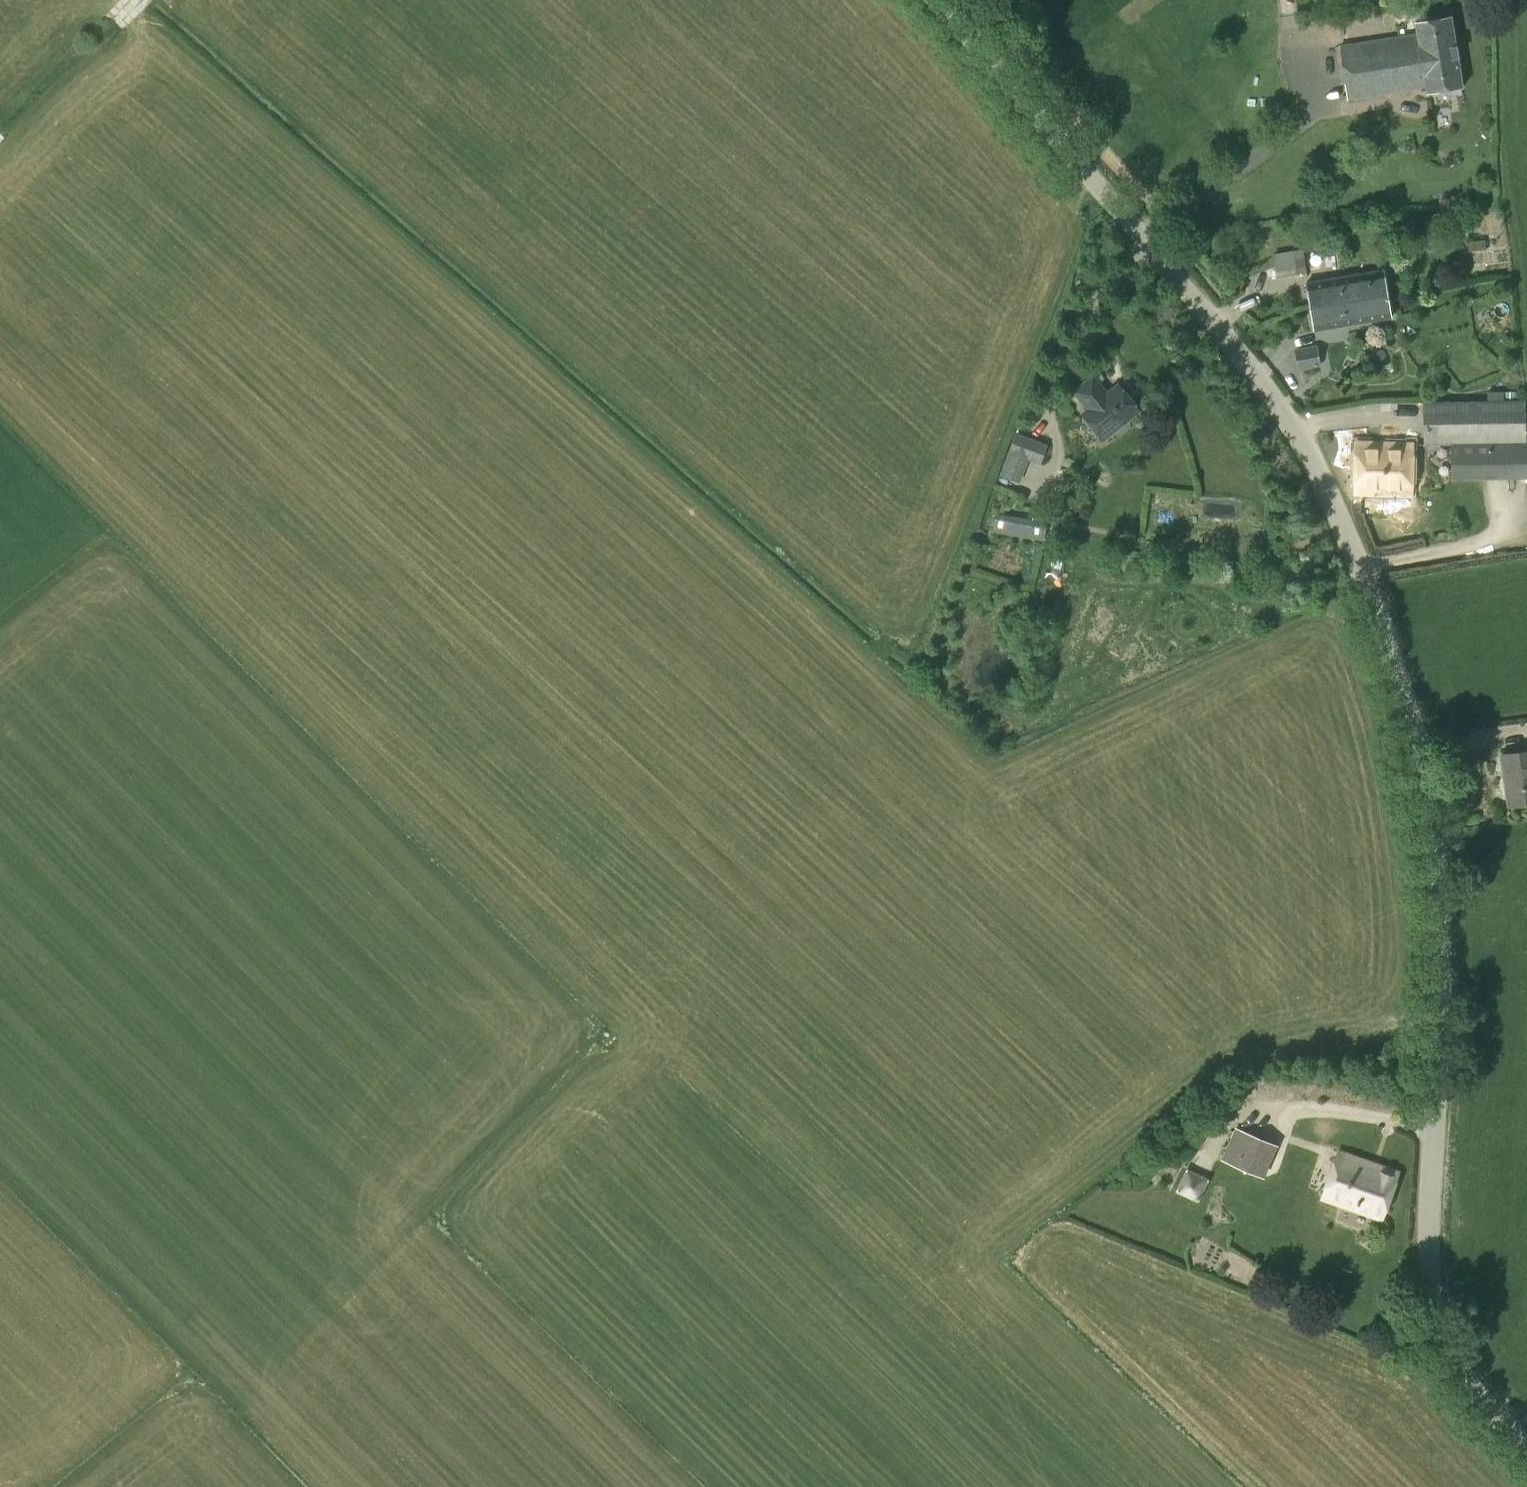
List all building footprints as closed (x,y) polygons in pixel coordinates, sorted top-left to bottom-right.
[(1461,85),(1450,16),(1415,22),(1417,33),(1339,46),(1348,98),(1425,85),(1426,91),(1461,85)] [(1277,276),(1306,272),(1303,250),(1274,254),(1277,276)] [(1309,306),(1387,293),(1383,270),(1306,283),(1309,306)] [(1387,293),(1309,306),(1313,329),(1391,316),(1387,293)] [(1321,376),(1320,365),(1317,345),(1294,349),(1297,370),(1298,370),(1300,381),(1321,376)] [(1107,394),(1093,377),(1074,392),(1089,409),(1082,414),(1103,440),(1113,431),(1116,435),(1121,435),(1130,428),(1130,423),(1128,420),(1139,410),(1118,385),(1107,394)] [(1525,400),(1423,401),(1423,444),(1452,443),(1452,478),(1526,477),(1526,441),(1525,441),(1525,400)] [(1040,463),(1048,444),(1017,432),(1000,474),(1019,482),(1028,459),(1040,463)] [(1409,492),(1410,445),(1357,443),(1356,491),(1409,492)] [(1044,540),(1048,522),(995,512),(992,530),(1044,540)] [(1526,803),(1526,751),(1501,755),(1508,805),(1526,803)] [(1264,1177),(1277,1145),(1234,1127),(1221,1159),(1264,1177)] [(1381,1219),(1398,1171),(1336,1149),(1319,1197),(1381,1219)]
